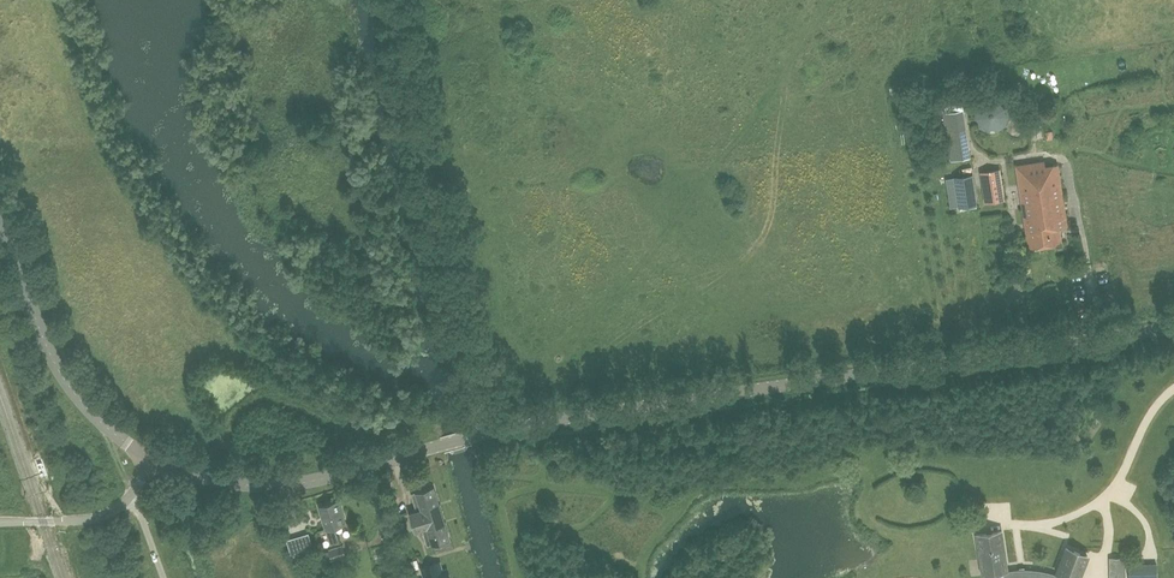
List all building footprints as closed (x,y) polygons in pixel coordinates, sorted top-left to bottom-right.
[(1046,161),(1017,166),(1029,248),(1062,243),(1060,228),(1068,226),(1058,164),(1046,166),(1046,161)] [(1066,168),(1066,189),(1075,189),(1075,167),(1066,168)] [(981,172),(986,203),(1005,200),(1000,169),(981,172)] [(972,173),(953,176),(958,207),(977,204),(972,173)] [(431,544),(432,545),(451,539),(435,486),(412,493),(418,511),(411,513),(416,530),(422,528),(427,545),(431,544)] [(327,529),(338,526),(347,523),(339,500),(319,506),(327,529)] [(338,526),(327,529),(330,544),(339,542),(336,530),(338,530),(338,526)] [(988,572),(989,577),(998,577),(1011,576),(1011,577),(1061,577),(1070,577),(1073,577),(1079,577),(1088,555),(1067,547),(1058,572),(1057,575),(1044,571),(1030,569),(1021,569),(1008,571),(1002,530),(978,534),(984,572),(988,572)] [(343,545),(328,549),(329,550),(316,555),(319,564),(347,556),(343,545)] [(1124,557),(1112,557),(1113,577),(1125,577),(1124,557)] [(419,567),(417,559),(411,560),(413,569),(419,567)] [(429,577),(441,577),(436,562),(424,565),(429,577)] [(454,577),(452,567),(441,569),(443,577),(448,577),(454,577)] [(1159,570),(1134,569),(1133,577),(1159,577),(1159,570)]
